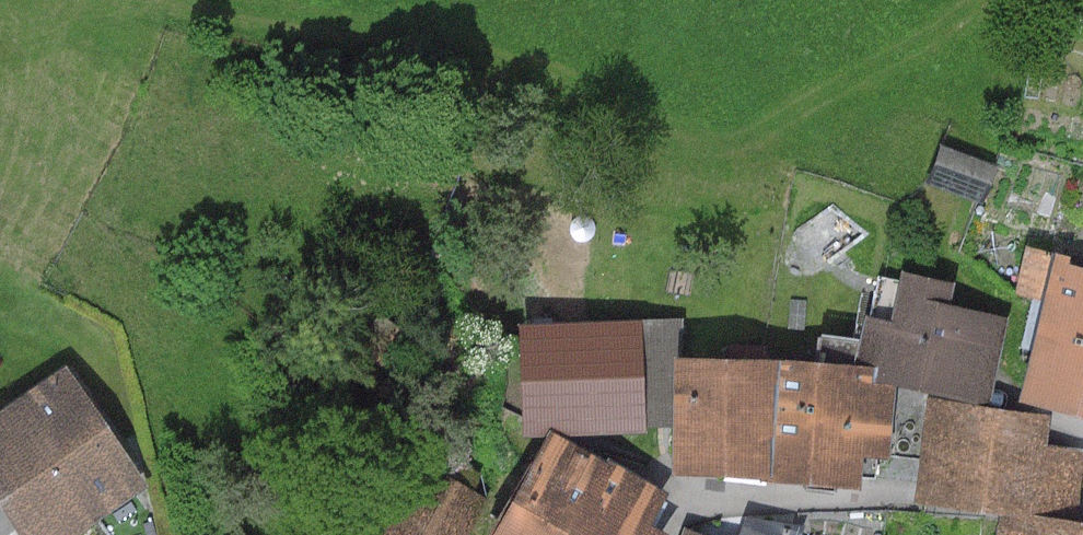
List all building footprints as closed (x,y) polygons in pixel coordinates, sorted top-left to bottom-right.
[(994,165),(937,145),(923,185),(980,206),(994,165)] [(868,234),(832,197),(796,233),(832,270),(868,234)] [(1082,352),(1082,268),(1063,263),(1065,256),(1022,244),(1009,293),(1039,300),(1029,338),(1082,352)] [(895,281),(878,276),(851,365),(867,366),(866,383),(889,384),(987,405),(1010,317),(947,303),(953,283),(899,271),(895,281)] [(641,320),(516,323),(518,435),(541,434),(557,434),(644,432),(641,320)] [(1029,338),(1013,398),(1082,416),(1082,352),(1029,338)] [(771,361),(671,356),(665,474),(765,479),(771,361)] [(851,365),(771,361),(765,479),(856,484),(857,457),(885,458),(889,384),(866,383),(867,366),(851,365)] [(0,405),(0,515),(14,534),(71,534),(144,486),(62,364),(0,405)] [(924,399),(913,497),(1078,516),(1082,474),(1082,451),(1044,446),(1048,413),(924,399)] [(608,463),(557,434),(541,434),(483,534),(566,534),(608,463)] [(566,534),(666,534),(667,534),(649,523),(665,497),(608,463),(566,534)] [(998,507),(992,534),(1082,534),(1082,523),(998,507)] [(325,534),(351,534),(333,523),(325,534)] [(682,526),(678,534),(706,534),(682,526)]
